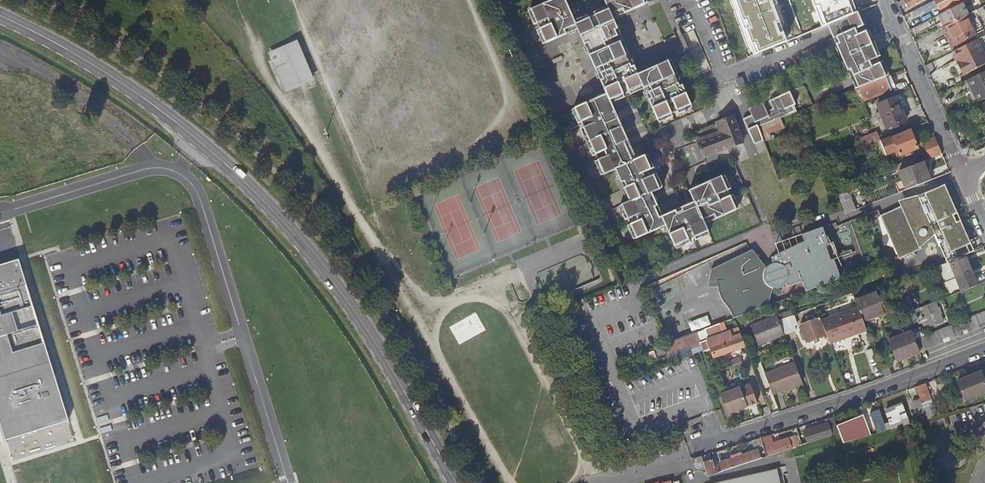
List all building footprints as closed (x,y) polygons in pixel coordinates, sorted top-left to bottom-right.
[(539,27),(571,14),(565,0),(552,0),(531,9),(539,27)] [(539,27),(546,43),(566,34),(564,29),(570,26),(573,31),(577,29),(579,34),(590,30),(597,44),(597,45),(615,37),(613,32),(618,30),(613,18),(644,4),(643,0),(608,0),(605,1),(608,9),(575,23),(571,14),(539,27)] [(838,21),(859,12),(854,0),(833,0),(830,1),(838,21)] [(904,1),(908,8),(924,0),(906,0),(904,1)] [(937,1),(941,9),(959,0),(938,0),(937,1)] [(962,3),(938,16),(944,27),(948,25),(967,15),(968,15),(962,3)] [(830,29),(832,34),(862,21),(860,15),(859,12),(838,21),(828,25),(830,29)] [(977,33),(967,15),(948,25),(958,43),(977,33)] [(862,21),(832,34),(833,38),(838,36),(864,25),(862,21)] [(837,46),(839,52),(870,39),(864,25),(838,36),(841,44),(837,46)] [(564,29),(566,34),(573,31),(570,26),(564,29)] [(590,30),(579,34),(586,49),(597,44),(590,30)] [(586,49),(601,82),(635,67),(620,35),(615,37),(597,45),(597,44),(586,49)] [(294,39),(263,55),(282,92),(313,76),(294,39)] [(870,39),(839,52),(843,61),(874,49),(870,39)] [(958,65),(964,77),(984,66),(984,56),(983,52),(977,40),(956,51),(961,63),(958,65)] [(843,61),(846,69),(877,57),(874,49),(843,61)] [(956,51),(952,53),(958,65),(961,63),(956,51)] [(846,69),(847,71),(851,70),(853,76),(850,77),(855,89),(860,87),(885,77),(877,57),(846,69)] [(574,108),(575,109),(628,87),(671,69),(668,61),(638,74),(635,67),(601,82),(606,94),(574,108)] [(671,69),(628,87),(630,91),(642,86),(648,99),(679,86),(674,75),(671,69)] [(969,81),(975,92),(970,94),(975,104),(984,100),(984,73),(969,81)] [(891,91),(885,77),(860,87),(866,101),(891,91)] [(679,86),(648,99),(655,113),(689,99),(682,85),(679,86)] [(628,87),(575,109),(589,140),(622,127),(610,101),(630,91),(628,87)] [(754,142),(763,138),(759,128),(781,119),(795,113),(792,106),(794,105),(789,92),(770,100),(773,108),(768,110),(764,100),(749,106),(752,113),(743,116),(754,142)] [(907,120),(897,97),(877,105),(880,111),(875,113),(878,119),(882,118),(886,128),(907,120)] [(689,99),(655,113),(658,120),(691,104),(689,99)] [(633,107),(619,111),(620,117),(635,114),(633,107)] [(698,142),(704,157),(743,142),(738,128),(734,120),(733,116),(718,122),(722,133),(698,142)] [(759,128),(763,138),(764,142),(772,139),(770,133),(785,128),(781,119),(759,128)] [(589,140),(596,157),(626,146),(624,142),(628,140),(622,127),(589,140)] [(896,153),(898,157),(918,148),(911,131),(891,139),(890,136),(880,140),(878,141),(884,155),(887,156),(896,153)] [(857,140),(860,148),(878,141),(880,140),(877,132),(857,140)] [(925,143),(932,159),(942,155),(935,139),(925,143)] [(626,146),(596,157),(604,174),(615,169),(619,178),(650,167),(645,155),(637,159),(631,146),(627,148),(626,146)] [(894,167),(897,173),(900,172),(917,165),(915,158),(894,167)] [(917,165),(900,172),(906,191),(930,181),(923,162),(917,165)] [(650,167),(619,178),(621,183),(624,182),(626,187),(624,188),(626,193),(657,182),(650,167)] [(656,202),(625,213),(638,238),(666,224),(674,240),(685,236),(708,226),(706,223),(721,216),(716,204),(732,198),(722,176),(721,176),(720,176),(701,185),(703,190),(698,193),(695,187),(689,190),(694,202),(681,207),(683,211),(677,213),(676,210),(663,216),(660,211),(657,212),(654,207),(658,206),(656,202)] [(621,205),(625,213),(656,202),(651,193),(660,189),(657,182),(626,193),(630,201),(621,205)] [(703,190),(701,185),(695,187),(698,193),(703,190)] [(855,189),(840,195),(847,214),(877,202),(873,192),(855,199),(852,193),(856,192),(855,189)] [(716,204),(721,216),(737,208),(732,198),(716,204)] [(708,226),(685,236),(687,242),(710,231),(708,226)] [(714,270),(710,283),(726,276),(729,280),(720,284),(722,289),(724,293),(730,300),(733,305),(734,312),(734,319),(735,318),(842,278),(835,260),(840,258),(835,242),(830,246),(823,227),(802,235),(805,243),(776,256),(774,257),(773,259),(772,261),(774,266),(767,269),(753,251),(714,270)] [(685,236),(674,240),(677,246),(687,242),(685,236)] [(974,269),(984,264),(984,249),(984,248),(968,255),(974,269)] [(965,255),(951,260),(957,277),(962,291),(977,285),(971,272),(965,255)] [(951,260),(940,265),(951,295),(962,291),(957,277),(951,260)] [(0,271),(0,417),(10,447),(74,426),(22,264),(0,271)] [(708,289),(720,284),(729,280),(726,276),(710,283),(708,289)] [(871,294),(879,315),(887,312),(879,291),(871,294)] [(871,294),(855,300),(858,308),(864,322),(879,315),(871,294)] [(933,314),(931,315),(932,318),(942,315),(938,305),(930,308),(933,314)] [(848,311),(853,326),(864,322),(858,308),(848,311)] [(794,311),(778,317),(780,321),(796,315),(794,311)] [(848,311),(822,321),(828,336),(853,326),(848,311)] [(920,352),(984,326),(984,311),(915,339),(920,352)] [(780,321),(784,333),(789,331),(786,324),(798,319),(796,315),(780,321)] [(935,325),(932,318),(931,315),(922,318),(927,329),(935,325)] [(692,330),(712,326),(709,316),(690,320),(692,330)] [(759,346),(785,336),(784,333),(780,321),(778,317),(752,326),(759,346)] [(808,343),(828,336),(822,321),(821,318),(801,325),(804,333),(802,333),(801,333),(804,341),(806,340),(808,343)] [(728,324),(727,321),(711,327),(713,333),(723,329),(722,327),(728,324)] [(689,351),(703,346),(697,332),(665,345),(666,348),(669,347),(671,354),(688,348),(689,351)] [(715,356),(745,344),(741,334),(731,338),(729,332),(708,341),(715,356)] [(889,341),(897,361),(920,352),(915,339),(912,332),(889,341)] [(886,360),(879,363),(885,378),(892,375),(886,360)] [(795,364),(765,374),(773,395),(803,385),(795,364)] [(964,401),(984,393),(984,384),(981,373),(957,382),(964,401)] [(924,384),(916,388),(920,400),(925,412),(927,420),(936,418),(924,384)] [(743,394),(723,401),(731,424),(739,421),(738,419),(743,417),(751,415),(749,410),(759,406),(754,392),(744,395),(743,394)] [(917,415),(925,412),(920,400),(913,403),(917,415)] [(903,406),(886,412),(891,424),(907,418),(903,406)] [(870,411),(865,413),(872,434),(877,432),(870,411)] [(878,427),(885,425),(881,413),(874,416),(878,427)] [(856,421),(837,428),(839,433),(842,439),(851,436),(852,440),(868,434),(863,419),(861,420),(860,417),(855,419),(856,421)] [(806,433),(810,443),(831,436),(826,423),(812,427),(813,430),(806,433)] [(795,429),(773,433),(775,439),(796,435),(795,429)] [(765,445),(769,456),(788,450),(786,443),(775,446),(773,442),(765,445)] [(720,463),(723,471),(768,457),(764,446),(757,448),(758,451),(741,456),(740,454),(731,456),(732,459),(720,463)] [(702,456),(692,459),(695,472),(706,469),(704,462),(702,456)] [(711,459),(704,462),(706,469),(708,476),(716,474),(711,459)] [(708,481),(708,482),(782,482),(779,469),(708,481)]
